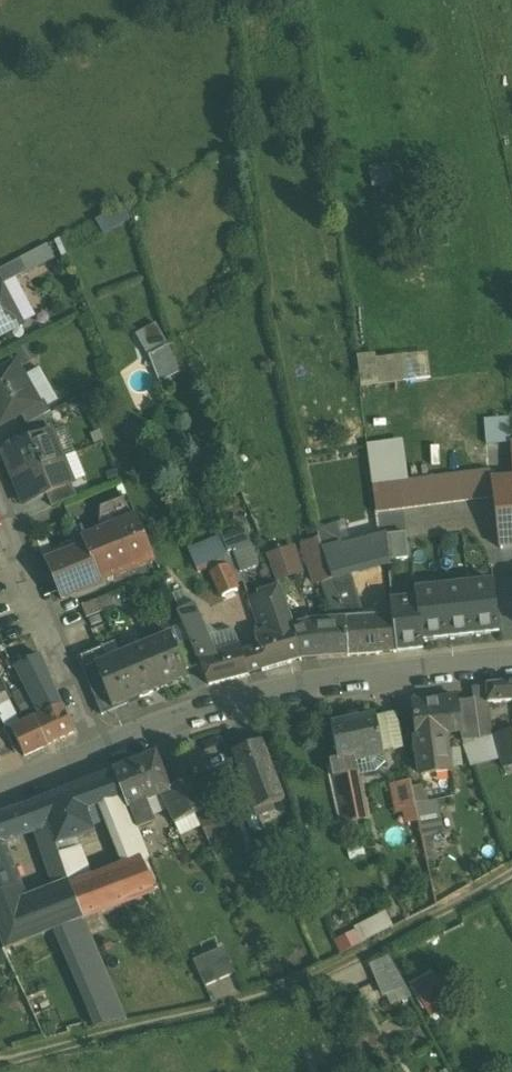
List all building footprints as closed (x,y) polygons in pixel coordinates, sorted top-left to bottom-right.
[(44,247),(21,259),(26,271),(50,259),(44,247)] [(0,270),(0,283),(1,286),(1,285),(1,286),(15,279),(27,272),(26,271),(21,259),(20,259),(0,270)] [(0,286),(0,336),(22,325),(14,310),(28,303),(15,279),(1,286),(0,286)] [(137,336),(149,357),(167,347),(155,326),(137,336)] [(167,347),(149,357),(160,384),(178,374),(167,347)] [(15,363),(0,371),(0,426),(19,415),(38,404),(15,363)] [(38,404),(19,415),(26,426),(50,413),(43,401),(38,404)] [(43,417),(20,430),(26,444),(51,434),(43,417)] [(26,444),(5,453),(16,478),(61,459),(51,434),(26,444)] [(402,443),(369,448),(375,490),(408,485),(402,443)] [(61,459),(16,478),(26,503),(47,495),(71,485),(61,459)] [(408,485),(375,490),(379,513),(493,500),(491,482),(491,476),(408,485)] [(491,482),(493,500),(499,548),(511,547),(511,480),(491,482)] [(71,485),(47,495),(52,507),(76,497),(71,485)] [(135,515),(80,538),(84,547),(99,584),(154,561),(135,515)] [(244,529),(221,537),(228,553),(232,552),(240,574),(258,567),(252,551),(253,550),(250,544),(244,529)] [(386,534),(344,545),(343,542),(322,549),(325,554),(334,579),(334,580),(335,579),(336,582),(353,578),(390,568),(389,561),(386,536),(386,534)] [(404,534),(386,536),(389,561),(408,559),(408,560),(410,559),(410,558),(408,558),(404,534)] [(221,537),(188,551),(195,567),(205,563),(206,563),(228,553),(221,537)] [(84,547),(45,563),(60,600),(99,584),(84,547)] [(292,548),(267,557),(278,587),(277,581),(300,573),(292,548)] [(322,549),(307,554),(317,585),(322,583),(334,579),(325,554),(322,549)] [(206,563),(205,563),(209,573),(212,572),(212,571),(227,565),(235,585),(243,583),(240,574),(232,552),(228,553),(206,563)] [(227,565),(212,571),(212,572),(222,596),(237,590),(235,585),(227,565)] [(353,578),(336,582),(349,620),(355,620),(354,614),(364,612),(353,578)] [(334,579),(322,583),(334,621),(347,620),(349,620),(336,582),(335,579),(334,580),(334,579)] [(494,583),(468,586),(473,635),(500,632),(494,583)] [(468,586),(442,588),(448,637),(473,635),(468,586)] [(292,628),(278,587),(264,591),(260,597),(251,600),(251,597),(249,598),(262,636),(262,637),(279,632),(289,663),(302,659),(292,628)] [(442,588),(417,591),(418,601),(422,640),(448,637),(442,588)] [(179,606),(195,605),(195,590),(178,591),(179,606)] [(110,594),(81,606),(86,618),(115,607),(110,594)] [(422,640),(418,601),(393,603),(394,617),(398,652),(424,649),(422,640)] [(208,634),(196,606),(180,612),(192,641),(208,634)] [(349,620),(347,620),(348,656),(398,652),(394,617),(355,620),(349,620)] [(334,621),(308,623),(292,628),(302,659),(348,656),(347,620),(334,621)] [(279,632),(262,637),(262,636),(256,638),(259,649),(242,654),(248,675),(289,663),(279,632)] [(32,633),(14,640),(25,662),(40,656),(41,656),(32,633)] [(170,634),(145,644),(163,688),(188,678),(185,670),(175,645),(170,634)] [(217,657),(208,634),(192,641),(200,661),(217,657)] [(25,662),(14,640),(2,644),(3,646),(14,668),(15,667),(25,662)] [(187,640),(175,645),(185,670),(197,665),(187,640)] [(145,644),(120,654),(139,699),(163,688),(145,644)] [(0,647),(0,675),(14,668),(3,646),(0,647)] [(114,709),(95,665),(108,659),(103,647),(79,657),(102,714),(114,709)] [(200,661),(199,662),(210,685),(248,675),(242,654),(241,650),(217,657),(200,661)] [(139,699),(120,654),(108,659),(95,665),(114,709),(139,699)] [(25,662),(15,667),(40,717),(61,706),(48,678),(50,677),(40,656),(25,662)] [(508,683),(488,685),(487,703),(508,701),(508,699),(508,683)] [(0,687),(0,705),(7,702),(9,701),(1,687),(0,687)] [(458,698),(412,704),(416,737),(445,734),(461,732),(463,732),(459,701),(458,698)] [(473,700),(459,701),(463,732),(461,732),(462,741),(478,740),(473,700)] [(0,705),(0,718),(17,751),(21,749),(12,729),(21,725),(17,718),(16,718),(7,702),(0,705)] [(40,717),(35,719),(47,744),(73,732),(61,706),(40,717)] [(376,717),(331,726),(338,760),(330,762),(334,777),(345,775),(345,774),(354,772),(352,761),(351,759),(383,752),(376,717)] [(21,725),(12,729),(21,749),(24,756),(47,744),(35,719),(21,725)] [(462,746),(470,766),(501,758),(503,769),(511,767),(511,729),(496,734),(496,735),(462,746)] [(445,734),(416,737),(421,775),(450,771),(445,734)] [(262,740),(231,753),(254,811),(272,803),(284,798),(262,740)] [(155,755),(114,772),(124,795),(138,830),(155,822),(147,801),(162,794),(170,791),(169,789),(155,755)] [(114,772),(92,780),(93,784),(94,783),(103,804),(107,802),(124,795),(114,772)] [(354,772),(345,774),(345,775),(334,777),(340,810),(354,807),(361,806),(354,772)] [(196,777),(169,789),(170,791),(162,794),(175,824),(210,807),(196,777)] [(92,780),(27,807),(34,829),(49,823),(56,846),(94,832),(86,810),(103,804),(94,783),(93,784),(92,780)] [(410,780),(389,785),(395,814),(416,809),(410,780)] [(124,795),(107,802),(106,807),(119,838),(138,831),(138,830),(124,795)] [(426,802),(416,804),(423,837),(433,835),(426,802)] [(272,803),(254,811),(256,818),(274,810),(272,803)] [(228,805),(199,820),(207,839),(208,839),(210,845),(229,838),(234,850),(246,845),(228,805)] [(361,806),(354,807),(355,816),(363,815),(361,806)] [(0,816),(0,842),(34,830),(34,829),(27,807),(10,813),(9,812),(0,816)] [(56,846),(49,823),(34,829),(34,830),(55,892),(70,887),(69,882),(59,854),(56,846)] [(138,831),(119,838),(130,866),(141,862),(149,859),(138,831)] [(18,889),(19,888),(0,844),(0,895),(18,889)] [(80,846),(59,854),(69,882),(91,875),(80,846)] [(130,866),(71,890),(83,919),(154,891),(141,862),(130,866)] [(0,895),(0,935),(5,948),(44,934),(61,928),(83,919),(71,890),(70,887),(55,892),(24,905),(18,889),(0,895)] [(83,919),(61,928),(68,944),(90,936),(83,919)] [(68,944),(61,947),(96,1027),(126,1020),(90,936),(68,944)] [(221,949),(193,961),(205,987),(232,975),(221,949)] [(371,965),(392,1005),(414,994),(393,954),(371,965)] [(438,970),(415,978),(430,1017),(452,1009),(438,970)] [(44,990),(26,999),(34,1017),(55,1007),(49,995),(47,995),(44,990)] [(55,1007),(34,1017),(45,1039),(65,1034),(55,1007)]
